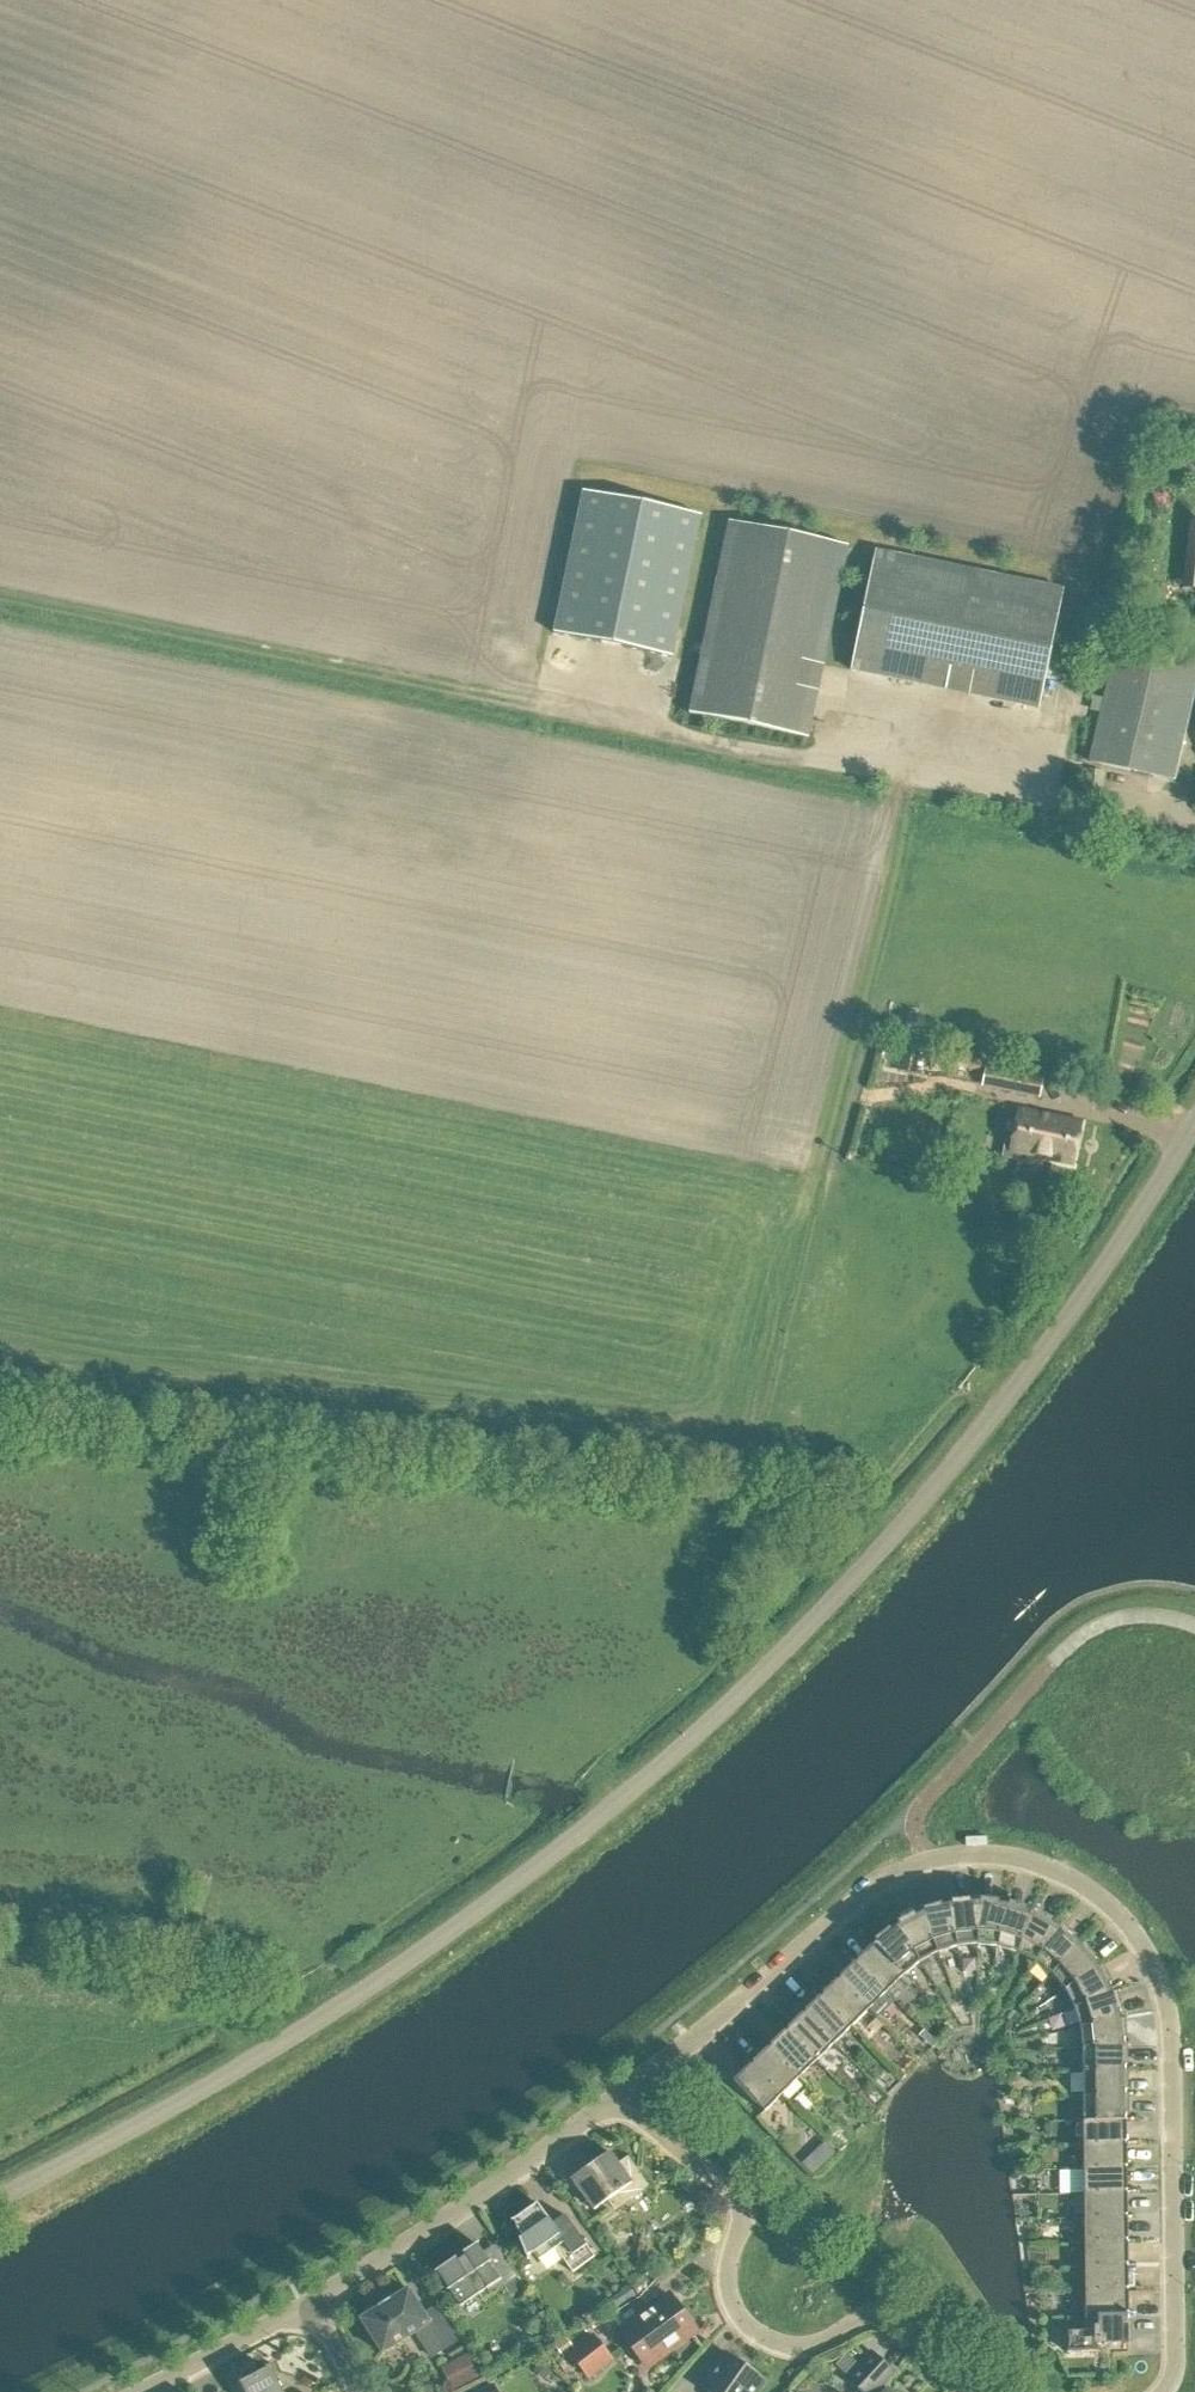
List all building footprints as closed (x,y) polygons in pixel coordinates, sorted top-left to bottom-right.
[(672,659),(701,517),(583,493),(554,634),(672,659)] [(689,714),(808,739),(847,547),(728,523),(689,714)] [(1189,524),(1182,586),(1194,587),(1194,525),(1189,524)] [(875,553),(850,671),(1038,710),(1063,592),(875,553)] [(1175,782),(1194,692),(1194,661),(1118,644),(1091,762),(1175,782)] [(982,1087),(1039,1099),(1043,1080),(986,1068),(982,1087)] [(1002,1158),(1027,1163),(1029,1156),(1071,1165),(1080,1124),(1019,1111),(1013,1140),(1006,1138),(1002,1158)] [(969,1946),(977,1946),(977,1904),(949,1907),(957,1947),(969,1946)] [(991,1947),(997,1948),(1005,1907),(977,1904),(977,1946),(991,1947)] [(949,1950),(957,1947),(949,1907),(922,1915),(937,1953),(949,1950)] [(1009,1951),(1017,1954),(1033,1915),(1005,1907),(997,1948),(1009,1951)] [(929,1958),(937,1953),(922,1915),(896,1928),(919,1963),(929,1958)] [(1028,1959),(1035,1963),(1058,1928),(1033,1915),(1017,1954),(1028,1959)] [(912,1969),(919,1963),(896,1928),(874,1946),(903,1976),(912,1969)] [(1044,1970),(1050,1976),(1080,1946),(1058,1928),(1035,1963),(1044,1970)] [(886,1993),(903,1976),(874,1946),(857,1963),(886,1993)] [(977,1955),(977,1946),(969,1946),(977,1955)] [(1058,1985),(1063,1992),(1098,1968),(1080,1946),(1050,1976),(1058,1985)] [(959,1957),(957,1947),(949,1950),(959,1957)] [(942,1962),(937,1953),(929,1958),(942,1962)] [(886,1993),(857,1963),(840,1980),(869,2010),(876,2017),(878,2019),(895,2002),(886,1993)] [(925,1971),(919,1963),(912,1969),(925,1971)] [(1069,2002),(1073,2009),(1112,1993),(1098,1968),(1063,1992),(1069,2002)] [(861,2017),(869,2010),(840,1980),(822,1997),(851,2027),(861,2017)] [(1077,2020),(1079,2029),(1120,2020),(1112,1993),(1073,2009),(1077,2020)] [(844,2034),(851,2027),(822,1997),(805,2014),(834,2044),(844,2034)] [(1073,2009),(1069,2002),(1064,2014),(1073,2009)] [(827,2051),(834,2044),(805,2014),(787,2031),(816,2061),(827,2051)] [(1079,2029),(1077,2020),(1070,2031),(1079,2029)] [(1081,2041),(1081,2049),(1123,2049),(1120,2020),(1079,2029),(1081,2041)] [(809,2068),(816,2061),(787,2031),(770,2048),(799,2078),(809,2068)] [(1081,2049),(1081,2041),(1072,2050),(1081,2049)] [(792,2085),(799,2078),(770,2048),(753,2066),(782,2095),(792,2085)] [(1082,2064),(1082,2073),(1123,2073),(1123,2049),(1081,2049),(1082,2064)] [(1082,2073),(1082,2064),(1072,2074),(1082,2073)] [(774,2102),(782,2095),(753,2066),(735,2083),(764,2113),(774,2102)] [(1082,2088),(1082,2098),(1124,2097),(1123,2073),(1082,2073),(1082,2088)] [(1082,2098),(1082,2088),(1073,2098),(1082,2098)] [(1082,2113),(1082,2122),(1124,2122),(1124,2097),(1082,2098),(1082,2113)] [(1082,2122),(1082,2113),(1073,2122),(1082,2122)] [(1083,2137),(1083,2147),(1124,2146),(1124,2122),(1082,2122),(1083,2137)] [(1083,2147),(1083,2137),(1073,2147),(1083,2147)] [(1083,2161),(1083,2171),(1125,2171),(1124,2146),(1083,2147),(1083,2161)] [(584,2167),(586,2169),(571,2180),(593,2211),(620,2192),(624,2199),(630,2200),(648,2187),(627,2158),(617,2165),(609,2153),(595,2163),(593,2161),(584,2167)] [(807,2160),(802,2165),(813,2177),(818,2172),(807,2160)] [(1083,2171),(1083,2161),(1073,2171),(1083,2171)] [(1083,2171),(1083,2195),(1125,2195),(1125,2171),(1083,2171)] [(1083,2210),(1084,2220),(1125,2219),(1125,2195),(1083,2195),(1083,2210)] [(518,2240),(527,2261),(528,2260),(527,2259),(533,2254),(538,2261),(555,2249),(572,2274),(594,2258),(564,2216),(552,2225),(537,2204),(514,2220),(511,2221),(511,2223),(513,2222),(516,2229),(522,2238),(518,2240)] [(1084,2220),(1083,2210),(1074,2220),(1084,2220)] [(1084,2234),(1084,2244),(1125,2244),(1125,2219),(1084,2220),(1084,2234)] [(1084,2244),(1084,2234),(1074,2244),(1084,2244)] [(1084,2259),(1084,2269),(1126,2268),(1125,2244),(1084,2244),(1084,2259)] [(499,2281),(482,2254),(476,2245),(437,2271),(461,2307),(499,2281)] [(1084,2269),(1084,2259),(1075,2269),(1084,2269)] [(1084,2283),(1084,2293),(1126,2293),(1126,2268),(1084,2269),(1084,2283)] [(629,2279),(637,2290),(648,2283),(643,2276),(636,2275),(629,2279)] [(504,2287),(511,2297),(524,2288),(518,2278),(504,2287)] [(1084,2293),(1084,2283),(1075,2293),(1084,2293)] [(614,2296),(603,2302),(610,2313),(621,2306),(635,2297),(628,2286),(614,2296)] [(360,2320),(382,2355),(415,2333),(431,2358),(445,2349),(408,2290),(390,2301),(389,2300),(377,2308),(378,2309),(376,2310),(369,2309),(364,2312),(363,2319),(360,2320)] [(1085,2307),(1085,2317),(1126,2317),(1126,2293),(1084,2293),(1085,2307)] [(620,2333),(645,2367),(695,2330),(670,2296),(620,2333)] [(1085,2317),(1085,2307),(1075,2318),(1085,2318),(1085,2317)] [(533,2318),(546,2340),(556,2334),(543,2312),(533,2318)] [(1085,2317),(1085,2318),(1075,2318),(1066,2318),(1067,2353),(1097,2352),(1097,2342),(1127,2342),(1126,2317),(1085,2317)] [(570,2355),(588,2377),(610,2360),(593,2337),(570,2355)] [(555,2347),(562,2356),(573,2348),(566,2339),(555,2347)] [(882,2386),(894,2373),(871,2352),(847,2379),(861,2391),(888,2391),(882,2386)] [(765,2382),(725,2353),(701,2387),(708,2391),(757,2391),(765,2382)] [(844,2374),(855,2362),(846,2354),(835,2366),(844,2374)] [(441,2368),(452,2391),(478,2378),(466,2355),(441,2368)] [(531,2373),(543,2382),(553,2369),(541,2360),(531,2373)] [(274,2379),(278,2377),(271,2365),(255,2373),(257,2377),(242,2385),(245,2391),(281,2391),(274,2379)]
